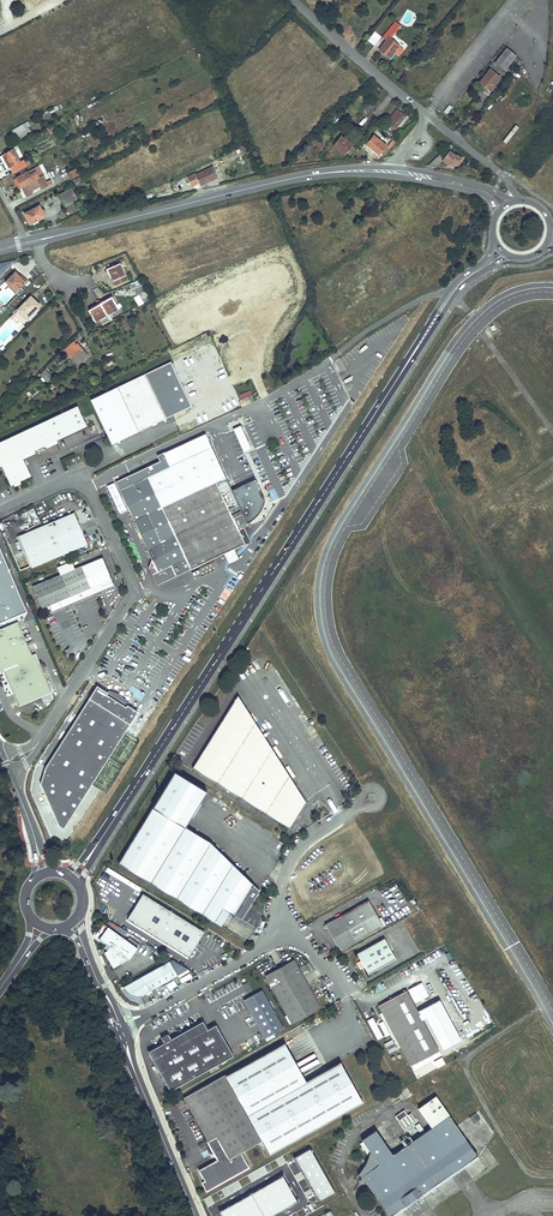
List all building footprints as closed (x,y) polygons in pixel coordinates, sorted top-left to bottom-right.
[(382,36),(375,45),(391,58),(400,46),(391,39),(398,29),(401,26),(394,21),(392,24),(382,36)] [(516,56),(513,53),(507,48),(500,56),(495,62),(501,66),(501,67),(502,67),(505,70),(516,56)] [(495,62),(500,56),(496,53),(486,66),(489,69),(494,72),(496,70),(497,71),(501,66),(495,62)] [(500,78),(496,74),(494,73),(494,72),(489,69),(476,85),(483,90),(485,92),(487,88),(490,90),(500,78)] [(374,97),(364,108),(368,112),(378,101),(374,97)] [(449,104),(443,111),(446,114),(452,106),(449,104)] [(392,135),(406,118),(398,110),(387,123),(390,126),(387,131),(392,135)] [(16,133),(20,140),(35,132),(31,125),(16,133)] [(352,145),(341,136),(333,145),(344,154),(352,145)] [(389,149),(396,141),(392,137),(391,138),(392,139),(387,146),(375,136),(367,145),(379,155),(381,153),(384,156),(390,149),(389,149)] [(448,142),(427,164),(433,167),(439,159),(446,165),(448,162),(451,165),(453,163),(456,165),(460,159),(454,154),(453,155),(448,150),(451,146),(448,142)] [(20,163),(13,151),(2,156),(9,169),(20,163)] [(200,185),(218,176),(212,164),(194,174),(193,172),(186,176),(191,186),(198,182),(200,185)] [(16,179),(21,188),(39,179),(36,173),(29,177),(27,173),(16,179)] [(48,186),(44,178),(46,177),(46,175),(44,176),(39,179),(21,188),(26,198),(32,195),(31,192),(39,188),(40,191),(48,186)] [(76,186),(84,182),(81,176),(73,180),(76,186)] [(78,198),(72,187),(58,196),(64,206),(78,198)] [(41,204),(25,214),(31,223),(43,217),(40,212),(44,210),(41,204)] [(114,286),(126,280),(118,263),(106,269),(114,286)] [(25,281),(15,271),(5,281),(12,288),(15,291),(25,281)] [(149,299),(142,287),(136,290),(143,302),(149,299)] [(39,305),(31,296),(17,309),(26,318),(39,305)] [(105,301),(103,299),(98,302),(105,315),(117,309),(111,298),(105,301)] [(98,302),(93,304),(94,306),(87,310),(93,322),(105,315),(98,302)] [(73,342),(66,348),(72,355),(81,347),(76,342),(75,344),(73,342)] [(171,364),(145,375),(164,418),(190,407),(171,364)] [(43,377),(49,371),(46,368),(40,374),(43,377)] [(145,375),(91,400),(110,443),(164,418),(145,375)] [(248,396),(251,395),(250,391),(240,393),(242,398),(238,399),(240,407),(250,404),(248,396)] [(43,422),(53,442),(86,427),(76,406),(43,422)] [(20,457),(44,446),(53,442),(43,422),(35,425),(0,442),(0,466),(9,486),(11,484),(20,481),(28,477),(20,457)] [(229,427),(240,450),(248,446),(237,423),(229,427)] [(203,431),(161,450),(164,456),(154,460),(113,479),(145,547),(149,556),(146,565),(154,582),(220,551),(232,546),(239,543),(239,544),(243,542),(247,537),(241,524),(244,522),(231,493),(203,431)] [(154,460),(164,456),(161,450),(151,454),(154,460)] [(255,483),(231,493),(244,522),(246,527),(250,525),(254,521),(258,515),(262,508),(264,501),(255,483)] [(20,513),(26,528),(40,523),(35,508),(20,513)] [(76,549),(87,545),(73,513),(46,525),(19,536),(32,567),(76,549)] [(232,546),(220,551),(225,562),(237,556),(232,546)] [(81,567),(90,588),(110,580),(102,559),(81,567)] [(60,576),(30,588),(39,609),(90,588),(81,567),(74,570),(70,562),(57,568),(60,576)] [(151,605),(146,601),(142,605),(147,609),(151,605)] [(13,624),(6,607),(1,610),(0,610),(0,630),(13,624)] [(0,630),(0,661),(4,670),(7,669),(11,680),(22,704),(51,692),(36,654),(32,656),(17,622),(13,624),(0,630)] [(3,683),(8,682),(4,670),(0,672),(0,674),(3,683)] [(40,783),(59,824),(64,827),(136,710),(127,705),(125,704),(125,703),(124,702),(124,701),(123,701),(122,699),(121,698),(120,698),(119,697),(118,696),(117,695),(115,694),(114,694),(113,693),(112,693),(110,692),(109,692),(107,692),(106,692),(95,685),(45,766),(40,783)] [(233,700),(191,766),(287,827),(304,802),(233,700)] [(205,791),(173,770),(115,862),(209,922),(218,908),(237,920),(256,891),(208,841),(183,825),(205,791)] [(271,842),(275,836),(270,833),(266,839),(271,842)] [(137,892),(140,888),(121,875),(118,880),(137,892)] [(204,930),(142,892),(140,896),(136,902),(126,918),(188,957),(194,946),(192,944),(195,939),(198,941),(204,930)] [(340,949),(382,927),(368,900),(324,924),(330,935),(333,934),(335,938),(333,940),(336,945),(338,944),(340,949)] [(137,948),(107,927),(98,940),(109,948),(107,950),(104,952),(113,968),(122,962),(121,960),(123,957),(128,961),(137,948)] [(368,974),(395,958),(384,938),(356,953),(368,974)] [(159,986),(176,976),(168,961),(120,987),(124,992),(128,995),(132,996),(134,997),(137,997),(141,996),(143,994),(148,992),(159,986)] [(321,1008),(294,961),(266,975),(293,1024),(321,1008)] [(181,982),(192,977),(188,970),(184,972),(178,962),(172,966),(181,982)] [(246,993),(251,990),(247,982),(242,985),(246,993)] [(447,1048),(413,988),(378,1006),(382,1013),(386,1020),(412,1067),(447,1048)] [(262,990),(239,1002),(261,1042),(284,1030),(262,990)] [(380,1023),(386,1020),(382,1013),(376,1016),(380,1023)] [(372,1017),(366,1020),(377,1040),(383,1037),(372,1017)] [(166,1042),(151,1051),(172,1091),(236,1057),(219,1025),(211,1029),(206,1020),(174,1038),(171,1033),(164,1037),(166,1042)] [(289,1044),(229,1076),(228,1075),(181,1101),(215,1162),(201,1170),(207,1180),(204,1182),(209,1191),(252,1167),(244,1152),(266,1140),(274,1154),(366,1103),(344,1064),(310,1083),(289,1044)] [(365,1183),(386,1215),(411,1198),(431,1185),(432,1186),(456,1169),(474,1157),(435,1097),(418,1109),(431,1129),(391,1156),(374,1130),(358,1141),(366,1152),(362,1168),(359,1178),(358,1182),(365,1183)] [(398,1121),(407,1116),(404,1111),(395,1116),(398,1121)] [(335,1191),(310,1149),(294,1158),(319,1200),(335,1191)] [(283,1175),(219,1211),(222,1215),(270,1215),(297,1200),(283,1175)]
